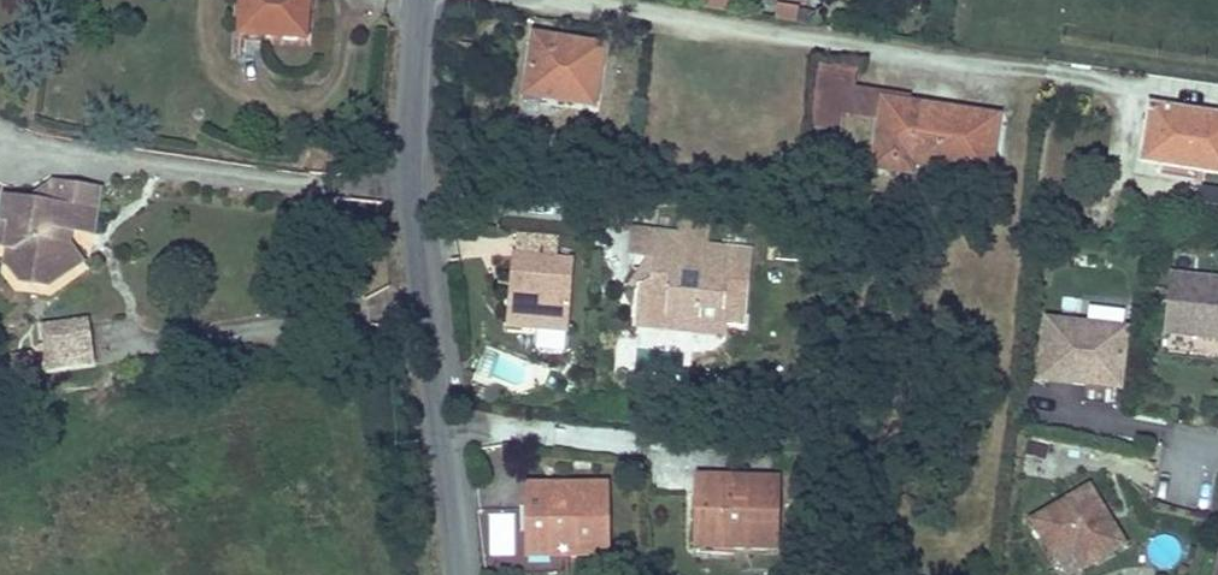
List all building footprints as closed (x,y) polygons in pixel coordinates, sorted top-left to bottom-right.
[(308,0),(242,0),(240,34),(306,38),(308,0)] [(728,14),(729,0),(703,0),(702,11),(728,14)] [(797,24),(798,7),(776,6),(775,23),(797,24)] [(595,104),(603,46),(535,37),(527,91),(565,96),(565,100),(595,104)] [(852,89),(856,70),(820,64),(813,105),(814,105),(844,111),(849,111),(852,89)] [(881,117),(884,101),(908,104),(909,98),(852,89),(849,111),(881,117)] [(565,96),(527,91),(526,95),(565,100),(565,96)] [(990,175),(998,117),(952,110),(950,123),(938,121),(940,109),(908,104),(884,101),(881,117),(874,168),(912,174),(914,163),(965,172),(966,176),(968,178),(970,180),(973,182),(976,183),(979,183),(982,182),(985,181),(988,179),(989,175),(990,175)] [(841,131),(844,111),(814,105),(810,125),(841,131)] [(1151,105),(1142,156),(1206,166),(1205,172),(1217,174),(1217,115),(1151,105)] [(950,123),(952,110),(940,109),(938,121),(950,123)] [(1205,172),(1206,166),(1142,156),(1141,162),(1205,172)] [(59,239),(60,229),(69,231),(94,234),(101,189),(53,182),(27,200),(4,197),(0,221),(10,223),(7,249),(13,250),(10,270),(20,284),(49,288),(63,278),(68,240),(59,239)] [(840,237),(842,219),(825,217),(823,235),(840,237)] [(10,223),(0,221),(0,222),(0,248),(7,249),(10,223)] [(744,324),(751,248),(706,244),(708,223),(681,221),(680,233),(638,228),(635,255),(648,256),(656,257),(654,280),(640,287),(637,312),(719,320),(719,322),(726,323),(744,324)] [(635,255),(638,228),(631,228),(629,254),(635,255)] [(68,240),(69,231),(60,229),(59,239),(68,240)] [(524,236),(523,256),(556,258),(557,238),(524,236)] [(654,280),(656,257),(648,256),(627,286),(640,287),(654,280)] [(574,331),(580,263),(517,258),(512,328),(574,331)] [(1103,298),(1101,322),(1119,323),(1121,300),(1103,298)] [(724,336),(726,323),(719,322),(719,320),(637,312),(635,327),(724,336)] [(90,322),(40,324),(41,373),(91,372),(90,322)] [(1094,394),(1169,402),(1173,343),(1095,333),(1094,394)] [(534,336),(534,354),(566,354),(566,336),(534,336)] [(33,369),(30,353),(13,357),(16,373),(33,369)] [(776,549),(778,482),(778,478),(699,477),(698,513),(719,513),(718,547),(776,549)] [(609,557),(608,487),(529,488),(530,557),(609,557)] [(1169,557),(1129,494),(1072,533),(1098,574),(1141,574),(1169,557)] [(718,547),(719,513),(698,513),(697,547),(718,547)] [(491,514),(489,558),(513,559),(515,515),(491,514)] [(804,568),(784,567),(783,574),(803,574),(804,568)]
